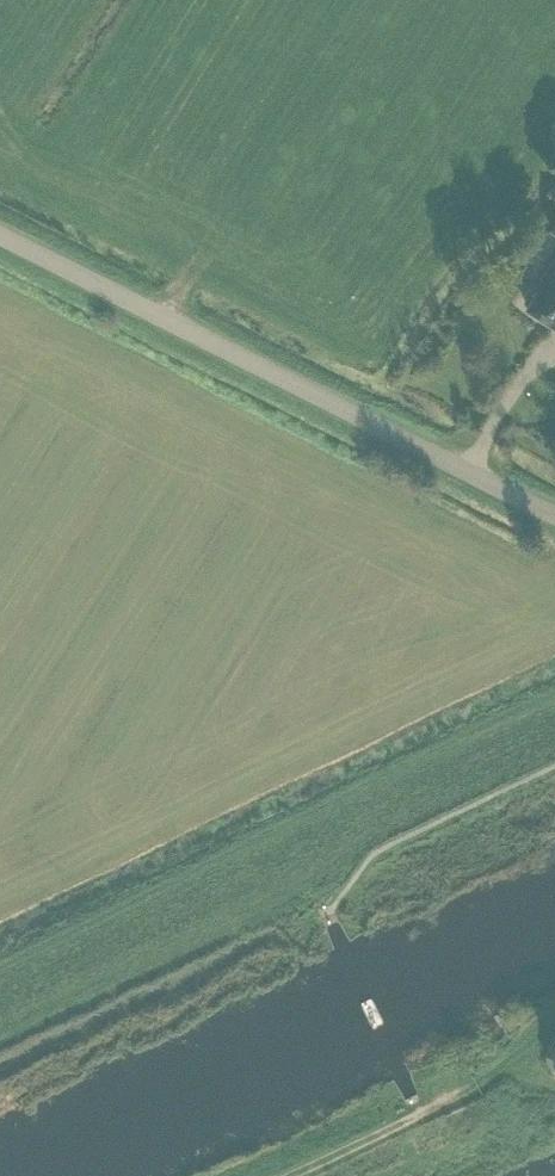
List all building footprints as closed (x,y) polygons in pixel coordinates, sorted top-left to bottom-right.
[(537,285),(540,288),(528,306),(554,324),(554,258),(537,285)]
